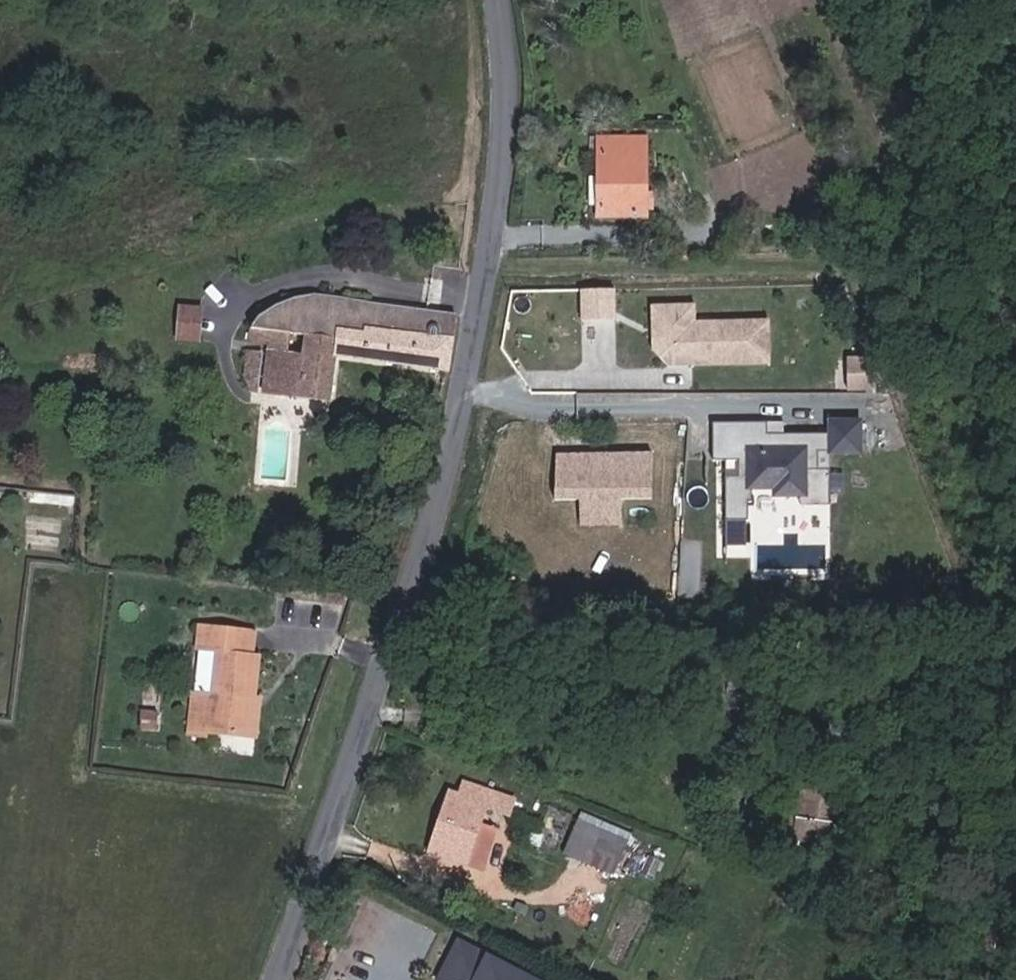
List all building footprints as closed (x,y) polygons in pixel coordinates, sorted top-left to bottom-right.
[(645,216),(646,139),(600,138),(602,215),(645,216)] [(615,313),(614,283),(581,284),(582,314),(615,313)] [(449,371),(456,315),(313,295),(295,298),(276,306),(259,317),(250,329),(249,343),(268,345),(263,393),(330,402),(336,356),(449,371)] [(769,336),(769,312),(695,314),(695,297),(666,298),(667,336),(677,345),(692,345),(692,358),(754,356),(753,336),(769,336)] [(677,345),(667,336),(666,298),(651,298),(652,343),(668,358),(692,358),(692,345),(677,345)] [(199,341),(202,309),(180,308),(178,339),(199,341)] [(770,355),(769,336),(753,336),(754,356),(770,355)] [(253,392),(259,352),(247,351),(243,375),(250,392),(253,392)] [(873,359),(848,359),(847,391),(873,391),(873,359)] [(787,421),(713,421),(713,561),(749,561),(749,490),(771,490),(771,497),(800,497),(800,506),(829,506),(829,453),(863,453),(863,421),(828,421),(828,433),(787,433),(787,421)] [(652,496),(652,451),(557,451),(557,496),(579,496),(579,521),(622,521),(622,496),(652,496)] [(256,737),(260,699),(255,699),(259,657),(252,657),(237,655),(239,631),(200,627),(198,649),(218,651),(214,698),(193,696),(189,735),(205,736),(206,732),(256,737)] [(252,657),(254,632),(239,631),(237,655),(252,657)] [(214,698),(218,651),(198,649),(193,696),(214,698)] [(157,713),(159,686),(145,685),(143,712),(157,713)] [(155,732),(157,713),(143,712),(141,731),(155,732)] [(830,843),(837,784),(803,779),(797,820),(795,838),(795,839),(830,843)] [(465,863),(479,823),(485,806),(509,814),(514,800),(467,784),(463,797),(449,792),(429,851),(465,863)] [(795,838),(797,820),(788,819),(786,837),(795,838)] [(583,862),(598,829),(579,821),(565,854),(583,862)] [(484,870),(498,829),(479,823),(465,863),(484,870)] [(611,873),(625,841),(598,829),(583,862),(611,873)] [(525,842),(526,832),(514,830),(512,840),(525,842)] [(458,941),(438,979),(533,979),(458,941)] [(682,975),(671,970),(667,979),(680,979),(682,975)]
